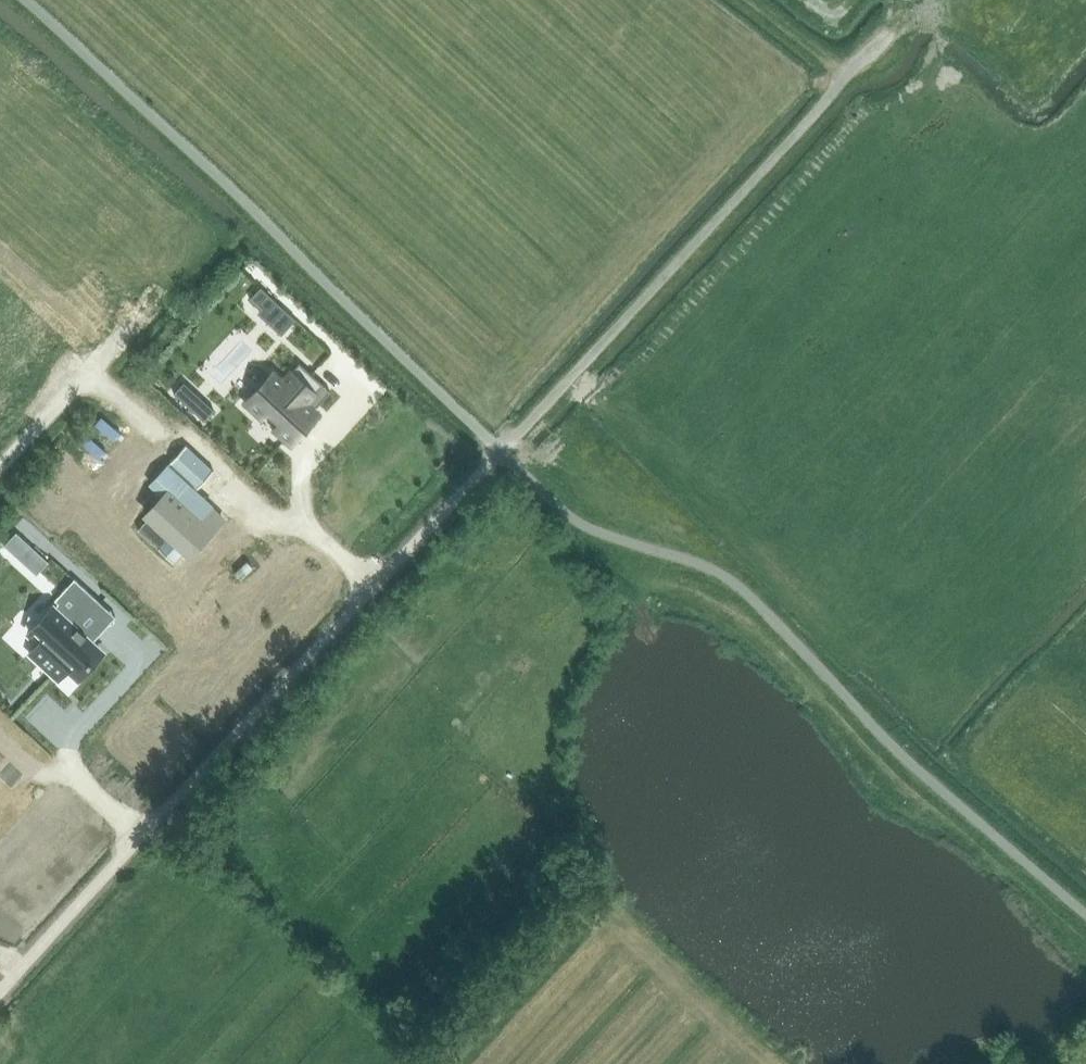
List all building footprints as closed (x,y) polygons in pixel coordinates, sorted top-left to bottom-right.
[(250,299),(261,309),(264,312),(275,300),(261,287),(250,299)] [(273,372),(245,402),(262,418),(269,410),(275,415),(281,421),(274,428),(292,444),(295,441),(296,441),(300,437),(299,436),(319,415),(314,410),(310,407),(306,403),(311,398),(323,385),(300,363),(283,381),(273,372)] [(184,382),(174,393),(204,421),(214,410),(184,382)] [(173,426),(158,442),(206,485),(220,470),(173,426)] [(166,496),(138,526),(182,567),(198,548),(193,543),(203,532),(209,537),(226,519),(170,467),(153,485),(166,496)] [(16,532),(4,545),(36,575),(49,562),(36,550),(16,532)] [(29,636),(33,631),(41,638),(27,654),(58,681),(69,669),(77,676),(74,679),(78,682),(106,651),(96,641),(117,616),(73,578),(25,633),(29,636)]
